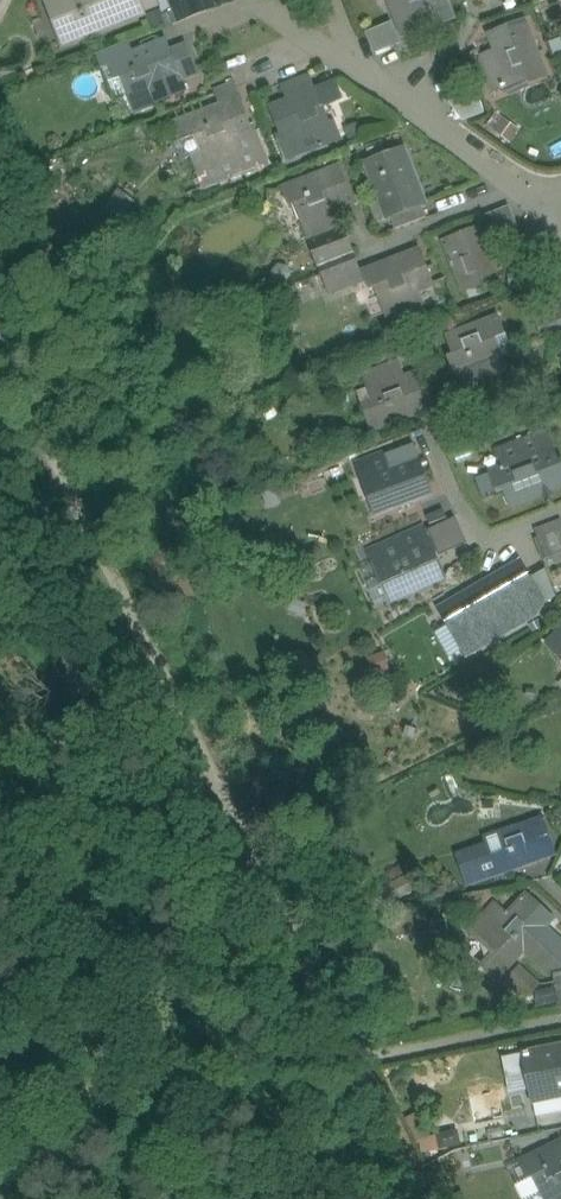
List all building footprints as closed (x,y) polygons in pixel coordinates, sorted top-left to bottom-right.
[(63,5),(49,10),(59,37),(73,31),(77,42),(146,16),(144,12),(140,0),(61,0),(63,5)] [(157,0),(140,0),(144,12),(159,6),(157,0)] [(176,10),(192,3),(191,0),(172,0),(176,10)] [(192,3),(176,10),(181,23),(208,13),(203,0),(191,0),(192,3)] [(446,0),(390,0),(399,24),(404,35),(436,22),(438,27),(454,20),(446,0)] [(392,26),(369,36),(376,54),(399,44),(392,26)] [(526,29),(510,35),(508,30),(492,36),(498,52),(482,59),(495,91),(511,85),(509,79),(525,73),(529,84),(546,77),(526,29)] [(129,43),(97,55),(102,69),(112,65),(134,56),(129,43)] [(162,64),(155,48),(134,56),(112,65),(118,81),(129,77),(135,93),(130,95),(136,111),(185,92),(181,82),(172,60),(162,64)] [(197,75),(186,48),(170,55),(172,60),(181,82),(197,75)] [(310,76),(283,87),(289,103),(311,94),(311,95),(317,93),(310,76)] [(239,102),(233,86),(216,92),(223,108),(175,127),(181,144),(202,135),(208,151),(203,153),(209,170),(220,165),(227,181),(264,167),(258,150),(242,156),(236,141),(252,135),(246,118),(240,120),(234,104),(239,102)] [(289,103),(283,105),(290,121),(279,125),(285,142),(306,134),(329,125),(323,109),(317,111),(311,95),(311,94),(289,103)] [(473,96),(440,108),(463,124),(488,115),(483,104),(476,107),(473,96)] [(491,129),(512,142),(520,128),(499,115),(491,129)] [(329,125),(306,134),(312,150),(340,139),(334,122),(329,125)] [(425,207),(408,162),(391,169),(387,157),(368,164),(381,200),(389,219),(389,220),(392,219),(423,208),(425,207)] [(329,174),(285,191),(292,207),(302,203),(308,219),(303,221),(310,238),(342,225),(336,209),(352,203),(346,186),(335,190),(329,174)] [(485,186),(460,195),(465,206),(489,197),(485,186)] [(381,200),(370,204),(378,223),(389,219),(381,200)] [(511,207),(488,217),(498,239),(520,229),(511,207)] [(423,208),(392,219),(396,231),(427,219),(423,208)] [(310,238),(309,238),(321,269),(354,256),(342,225),(310,238)] [(481,236),(465,242),(463,237),(446,243),(463,287),(496,274),(481,236)] [(354,256),(321,269),(331,295),(369,281),(366,274),(359,254),(354,256)] [(409,258),(366,274),(369,281),(372,291),(383,287),(389,302),(384,304),(390,321),(412,313),(406,297),(433,286),(426,270),(416,274),(409,258)] [(538,325),(543,337),(560,330),(560,316),(538,325)] [(498,320),(455,337),(461,353),(450,357),(457,374),(462,372),(467,385),(505,370),(494,341),(505,337),(498,320)] [(399,366),(366,378),(372,395),(377,393),(383,408),(367,414),(374,431),(423,413),(417,396),(427,392),(421,376),(405,382),(399,366)] [(547,436),(498,454),(505,471),(510,469),(516,485),(506,489),(512,505),(555,488),(549,472),(560,468),(547,436)] [(419,463),(393,473),(387,457),(364,465),(370,482),(376,480),(381,495),(371,499),(377,516),(421,500),(415,483),(425,479),(419,463)] [(497,492),(506,489),(516,485),(510,469),(505,471),(491,476),(497,492)] [(459,515),(428,529),(440,555),(471,542),(459,515)] [(538,532),(549,561),(555,558),(560,556),(560,541),(559,537),(560,537),(560,523),(538,532)] [(424,531),(376,552),(383,568),(388,566),(395,581),(384,586),(392,602),(435,583),(428,567),(438,563),(424,531)] [(515,569),(460,601),(469,617),(489,605),(497,619),(492,622),(501,638),(531,620),(523,605),(537,597),(538,597),(529,581),(524,584),(515,569)] [(547,571),(529,581),(538,597),(537,597),(543,607),(558,598),(547,571)] [(551,645),(560,654),(560,634),(551,645)] [(543,821),(488,840),(491,847),(463,857),(471,880),(498,870),(499,874),(555,854),(543,821)] [(529,897),(509,918),(497,906),(480,924),(493,936),(497,931),(510,943),(502,951),(515,964),(547,929),(534,918),(542,909),(529,897)] [(525,1055),(532,1091),(532,1092),(538,1117),(560,1113),(560,1047),(525,1055)] [(523,1164),(531,1180),(541,1175),(548,1189),(543,1192),(547,1198),(560,1198),(560,1145),(523,1164)]
